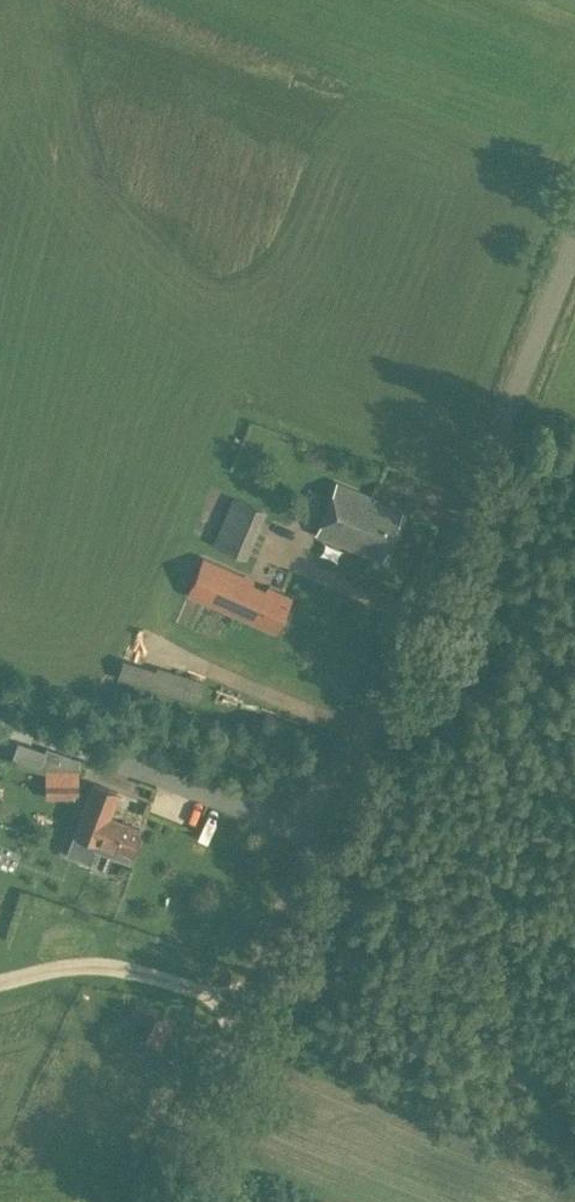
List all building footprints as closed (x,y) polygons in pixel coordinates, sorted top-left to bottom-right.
[(336,483),(315,533),(350,548),(351,547),(380,559),(400,512),(371,500),(372,498),(336,483)] [(232,496),(212,544),(246,558),(267,511),(232,496)] [(286,601),(215,572),(205,598),(275,627),(286,601)] [(116,676),(198,703),(204,683),(122,656),(116,676)] [(79,797),(77,767),(43,767),(44,797),(79,797)] [(71,833),(74,834),(66,854),(88,861),(92,848),(94,849),(127,861),(139,828),(109,816),(118,791),(91,781),(71,833)]
